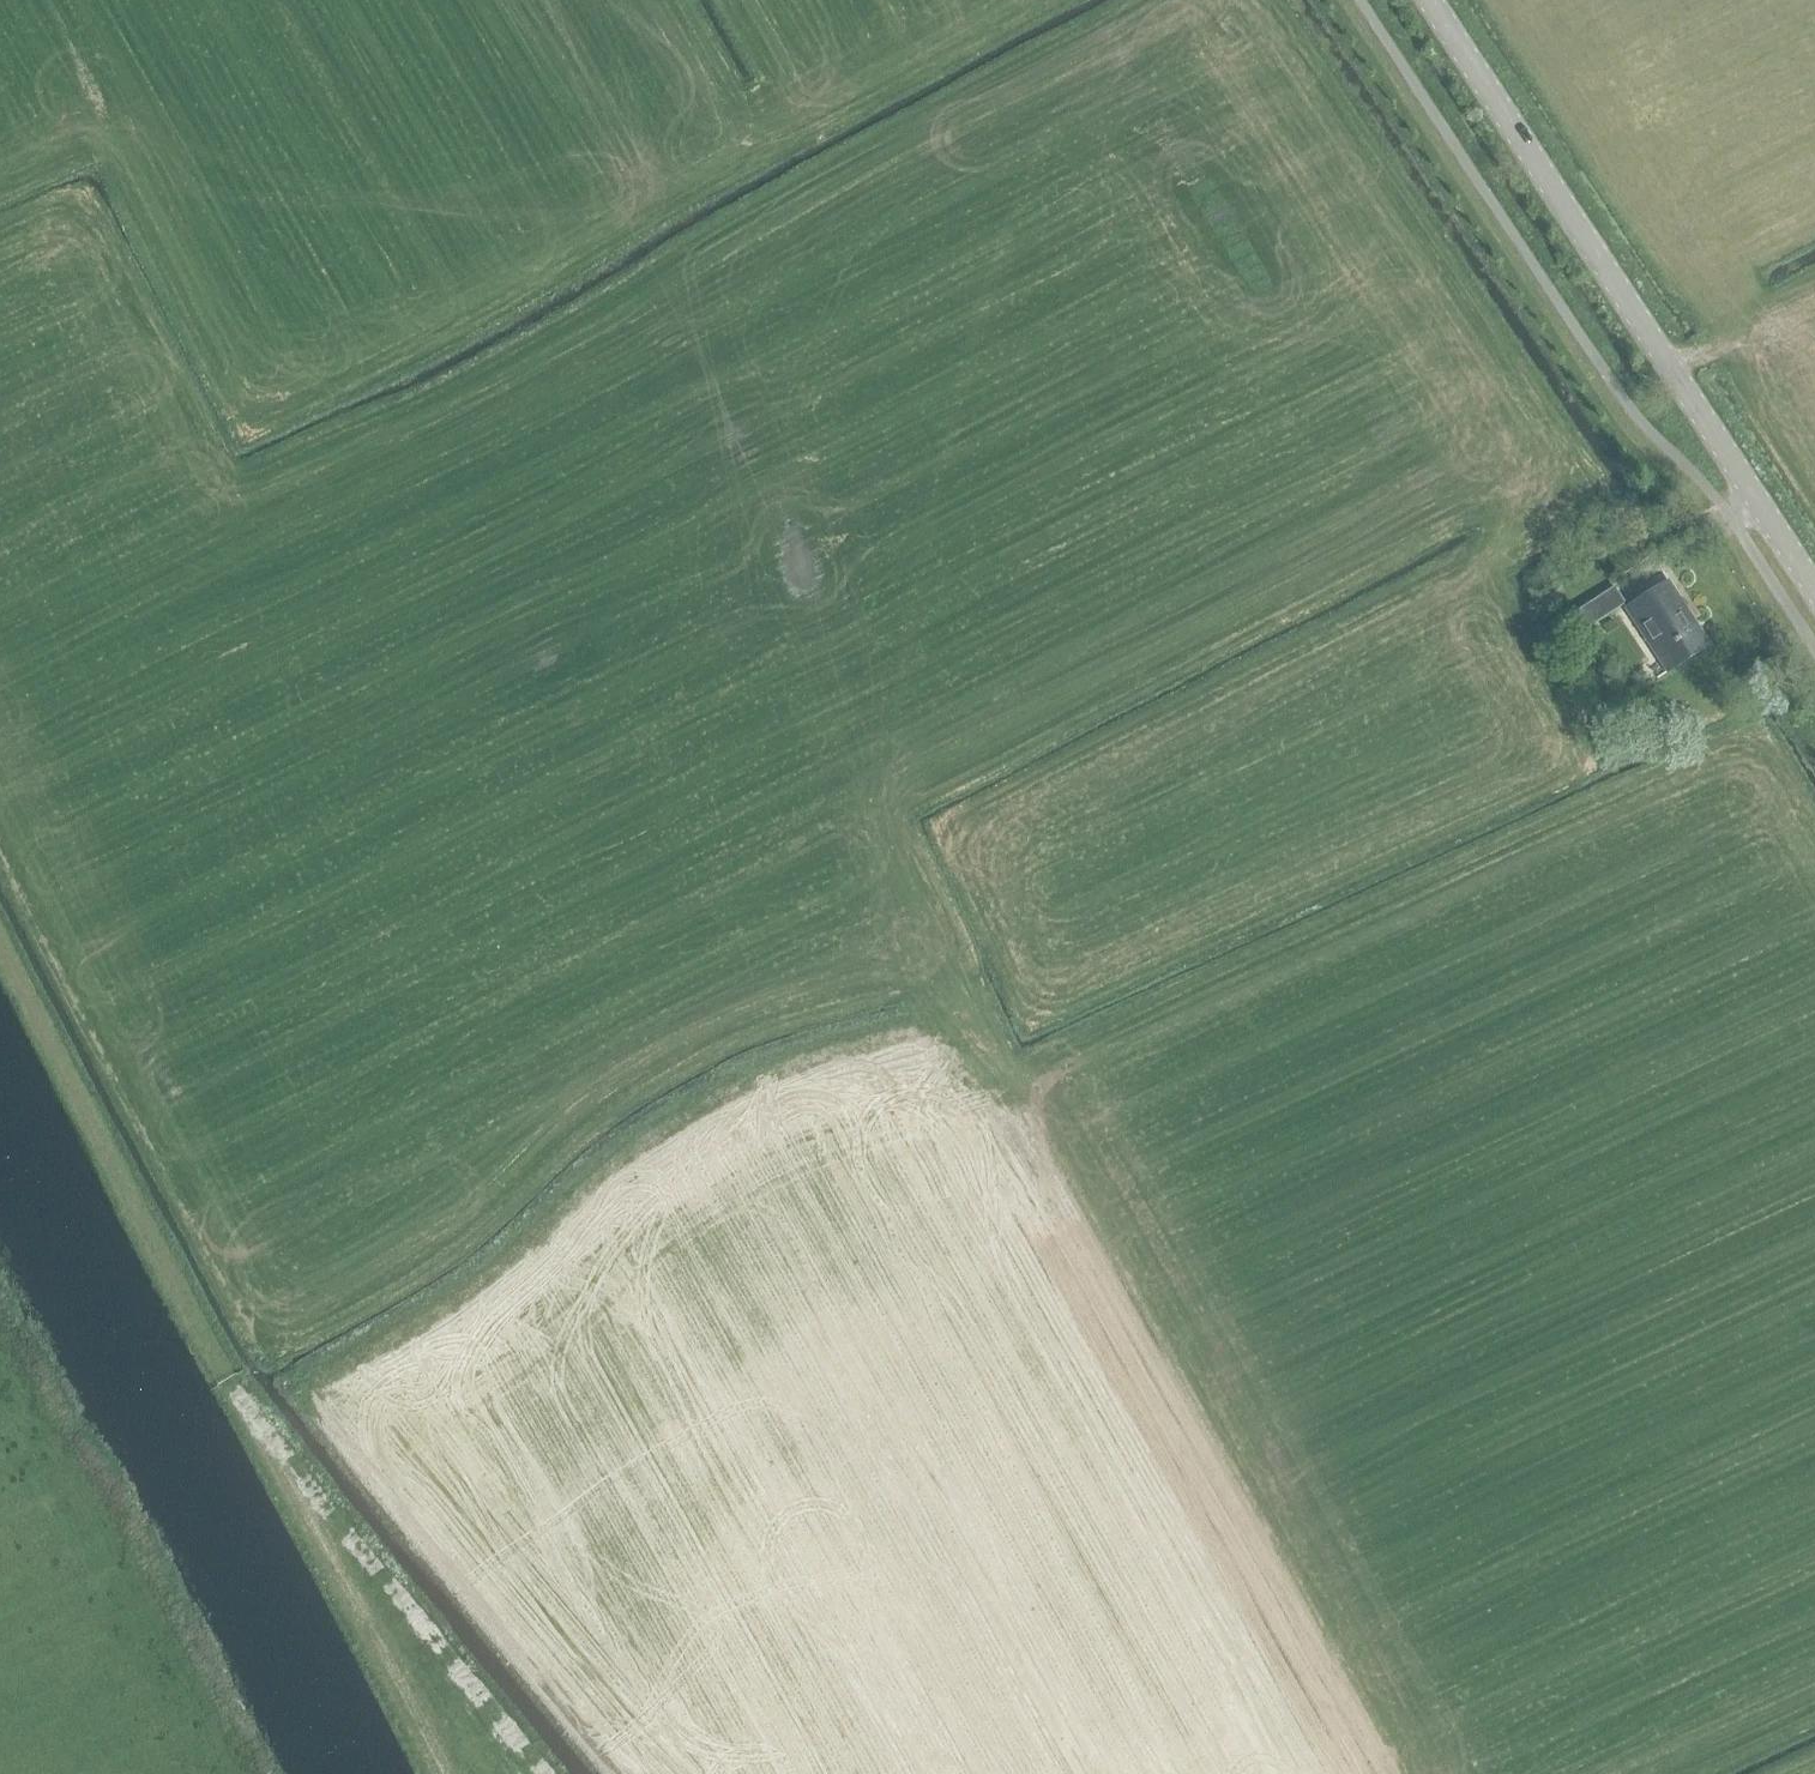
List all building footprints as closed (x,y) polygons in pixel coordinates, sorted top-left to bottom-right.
[(1626,611),(1667,674),(1709,646),(1668,583),(1626,611)] [(1614,588),(1579,611),(1558,625),(1569,642),(1625,605),(1614,588)]
